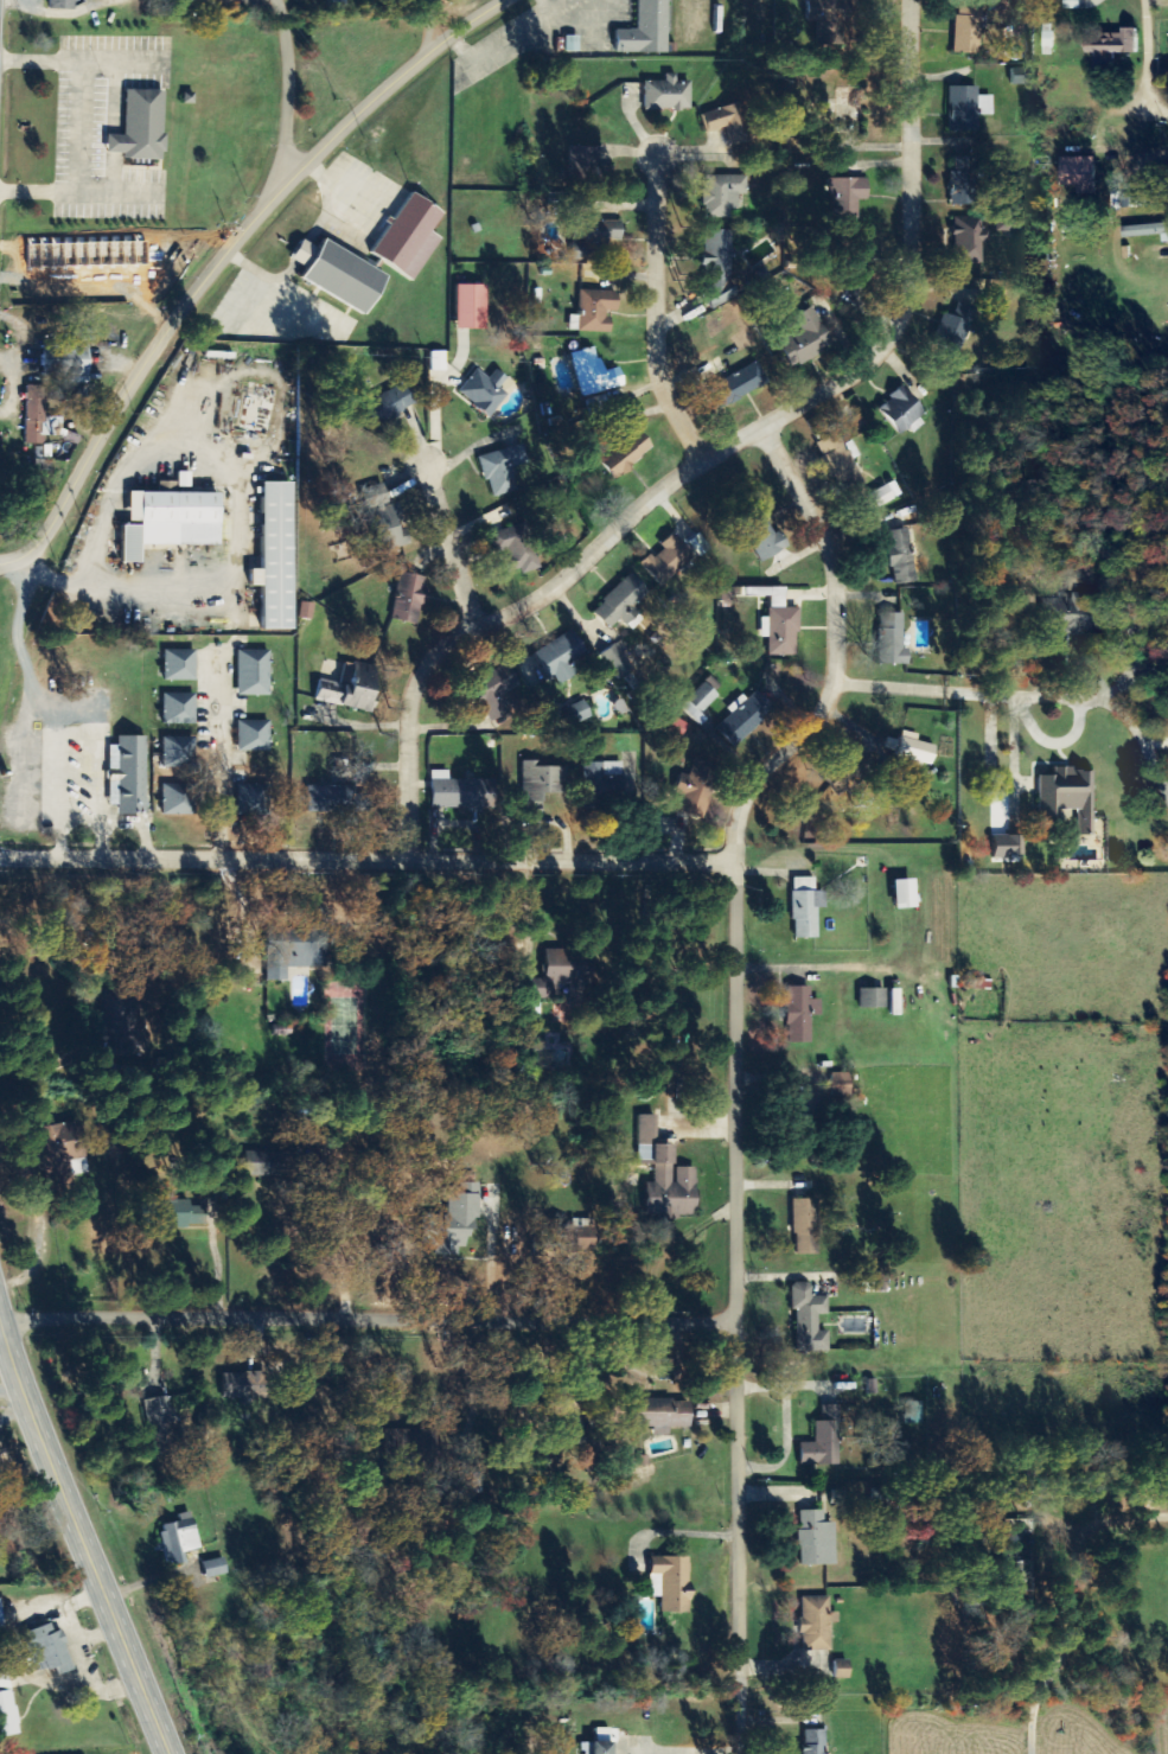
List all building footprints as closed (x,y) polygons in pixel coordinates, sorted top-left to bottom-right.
[(76,10),(76,0),(50,0),(50,9),(76,10)] [(670,0),(640,0),(639,30),(618,30),(618,53),(669,54),(670,0)] [(808,16),(820,16),(821,34),(841,33),(841,22),(849,22),(849,0),(808,0),(808,16)] [(980,55),(981,1),(959,0),(957,0),(955,54),(980,55)] [(1066,10),(1082,11),(1083,0),(1066,0),(1066,10)] [(1141,30),(1127,30),(1127,31),(1089,33),(1089,55),(1097,55),(1097,70),(1142,69),(1141,30)] [(581,53),(581,37),(565,36),(565,53),(581,53)] [(1030,85),(1029,69),(1012,69),(1013,85),(1030,85)] [(667,82),(645,82),(646,111),(692,110),(692,82),(679,82),(679,74),(667,75),(667,82)] [(950,87),(949,131),(978,131),(978,115),(993,116),(994,97),(979,96),(979,87),(950,87)] [(128,90),(126,135),(109,135),(108,153),(127,153),(126,159),(164,161),(164,153),(167,154),(168,135),(165,135),(166,91),(128,90)] [(707,134),(728,128),(734,146),(752,140),(741,103),(701,115),(707,134)] [(570,173),(599,173),(600,147),(571,147),(570,173)] [(953,205),(976,205),(975,157),(953,158),(953,205)] [(1065,187),(1082,187),(1082,195),(1099,195),(1099,159),(1065,159),(1065,187)] [(730,219),(730,211),(739,211),(740,195),(747,195),(747,176),(706,176),(705,219),(730,219)] [(869,178),(832,180),(833,219),(858,218),(857,200),(870,199),(869,178)] [(414,192),(372,253),(413,281),(442,240),(433,232),(446,215),(414,192)] [(1167,208),(1167,198),(1136,199),(1136,209),(1167,208)] [(985,264),(988,237),(981,237),(983,219),(958,217),(954,261),(985,264)] [(573,261),(603,261),(603,241),(622,242),(623,221),(574,220),(573,261)] [(1166,244),(1167,244),(1167,225),(1127,229),(1128,239),(1165,236),(1166,244)] [(732,231),(705,231),(705,272),(710,272),(710,293),(731,294),(732,231)] [(327,242),(323,251),(304,241),(293,260),(308,268),(301,280),(366,317),(389,278),(327,242)] [(459,286),(458,329),(488,330),(489,286),(459,286)] [(620,292),(582,291),(581,316),(571,316),(571,332),(610,333),(611,312),(619,312),(620,292)] [(956,317),(945,313),(936,345),(964,353),(977,309),(960,304),(956,317)] [(835,349),(815,307),(796,316),(803,331),(780,342),(793,369),(835,349)] [(43,346),(43,378),(90,377),(89,345),(43,346)] [(585,397),(626,388),(622,369),(603,373),(598,348),(575,353),(585,397)] [(727,377),(735,399),(769,386),(761,364),(727,377)] [(459,394),(492,418),(509,394),(501,388),(509,378),(498,370),(491,379),(478,369),(459,394)] [(378,425),(419,406),(408,383),(367,402),(378,425)] [(27,445),(45,445),(45,437),(60,437),(60,418),(47,418),(47,387),(27,387),(27,445)] [(899,437),(912,430),(914,433),(929,425),(910,389),(882,403),(899,437)] [(655,447),(638,429),(601,463),(618,482),(655,447)] [(818,443),(830,469),(850,460),(839,434),(818,443)] [(481,456),(491,498),(518,491),(513,468),(530,464),(525,445),(481,456)] [(132,492),(132,522),(143,522),(143,525),(125,525),(125,566),(145,566),(145,547),(223,547),(223,493),(193,492),(194,473),(180,473),(180,481),(160,481),(160,492),(132,492)] [(870,495),(878,509),(903,496),(896,481),(870,495)] [(264,484),(264,569),(253,569),(253,586),(264,586),(264,627),(293,627),(294,484),(264,484)] [(412,545),(408,528),(405,529),(398,504),(391,506),(386,484),(363,490),(380,553),(412,545)] [(763,564),(791,548),(782,531),(776,534),(762,508),(746,516),(759,540),(752,544),(763,564)] [(522,570),(524,575),(539,570),(526,524),(491,535),(497,555),(503,553),(509,574),(522,570)] [(894,584),(916,582),(912,530),(889,532),(894,584)] [(695,556),(676,535),(653,557),(651,555),(641,564),(662,587),(695,556)] [(428,577),(400,573),(394,621),(421,625),(428,577)] [(613,631),(651,592),(631,573),(594,613),(613,631)] [(1112,600),(1094,600),(1094,595),(1070,595),(1070,602),(1047,601),(1046,633),(1110,635),(1112,600)] [(911,664),(910,649),(905,649),(904,614),(878,615),(880,665),(911,664)] [(536,654),(558,686),(579,672),(575,666),(591,655),(573,629),(536,654)] [(601,656),(618,680),(634,669),(616,644),(601,656)] [(165,651),(165,681),(196,681),(196,651),(165,651)] [(238,651),(238,696),(270,696),(270,651),(238,651)] [(316,702),(372,713),(381,668),(346,661),(341,684),(321,680),(316,702)] [(492,722),(513,711),(504,695),(522,685),(509,664),(471,685),(492,722)] [(708,720),(703,715),(720,696),(706,683),(682,709),(702,727),(708,720)] [(733,714),(717,729),(736,749),(776,710),(759,691),(749,700),(744,695),(729,709),(733,714)] [(165,694),(165,725),(197,725),(197,694),(165,694)] [(681,741),(690,726),(677,718),(668,734),(681,741)] [(238,721),(240,752),(272,752),(270,721),(238,721)] [(938,747),(919,742),(920,736),(903,731),(900,742),(888,739),(885,749),(897,752),(896,756),(933,766),(938,747)] [(148,736),(120,736),(120,747),(110,747),(111,805),(120,805),(120,816),(149,816),(148,736)] [(164,736),(164,768),(196,768),(196,738),(164,736)] [(878,770),(859,746),(822,775),(841,799),(878,770)] [(569,768),(540,767),(540,762),(526,762),(525,810),(544,810),(544,794),(569,795),(569,768)] [(677,794),(685,797),(680,811),(706,819),(720,769),(695,762),(691,778),(682,776),(677,794)] [(622,764),(584,763),(584,807),(625,807),(625,775),(612,775),(612,768),(622,768),(622,764)] [(1095,770),(1056,770),(1056,777),(1040,777),(1040,821),(1077,821),(1078,836),(1095,836),(1095,770)] [(433,810),(484,810),(484,803),(495,803),(495,780),(451,780),(451,772),(434,772),(433,810)] [(162,785),(162,815),(193,815),(193,784),(162,785)] [(238,785),(240,817),(270,816),(269,785),(238,785)] [(309,814),(371,814),(372,796),(356,796),(356,787),(309,786),(309,814)] [(1008,856),(1025,856),(1025,837),(1008,836),(1008,856)] [(826,908),(826,892),(817,892),(817,879),(795,878),(794,939),(819,940),(820,908),(826,908)] [(897,910),(918,909),(917,881),(896,881),(897,910)] [(267,982),(288,982),(288,969),(327,968),(327,929),(267,930),(267,982)] [(532,1000),(559,999),(558,984),(571,984),(571,1006),(588,1006),(587,951),(545,952),(546,980),(532,980),(532,1000)] [(812,988),(790,988),(789,1044),(812,1045),(813,1016),(822,1016),(822,1000),(812,1000),(812,988)] [(861,990),(861,1009),(886,1009),(886,990),(861,990)] [(901,1017),(901,990),(892,990),(892,1017),(901,1017)] [(102,1039),(128,1040),(130,994),(104,993),(102,1039)] [(294,1036),(294,1025),(276,1026),(276,1036),(294,1036)] [(852,1073),(833,1074),(833,1099),(853,1099),(852,1073)] [(822,1099),(805,1099),(805,1119),(822,1119),(822,1099)] [(639,1166),(655,1166),(655,1185),(648,1185),(648,1220),(699,1219),(698,1169),(677,1169),(677,1146),(658,1146),(658,1116),(638,1116),(639,1166)] [(41,1183),(66,1181),(64,1147),(78,1147),(76,1125),(38,1127),(41,1183)] [(297,1162),(297,1152),(247,1154),(248,1177),(278,1177),(278,1163),(297,1162)] [(481,1184),(460,1184),(460,1195),(450,1195),(449,1216),(424,1216),(423,1248),(439,1248),(439,1257),(460,1257),(460,1248),(470,1248),(470,1231),(480,1232),(481,1184)] [(820,1255),(821,1200),(796,1200),(795,1255),(820,1255)] [(203,1201),(176,1201),(176,1228),(202,1228),(203,1201)] [(598,1220),(573,1220),(573,1251),(597,1252),(598,1220)] [(831,1353),(830,1332),(820,1332),(820,1316),(830,1316),(830,1298),(814,1298),(813,1284),(793,1285),(794,1311),(798,1311),(799,1353),(831,1353)] [(266,1374),(226,1373),(226,1399),(266,1400),(266,1374)] [(157,1459),(170,1456),(167,1444),(179,1441),(169,1397),(144,1402),(157,1459)] [(635,1428),(656,1428),(656,1436),(670,1437),(671,1428),(693,1428),(693,1402),(636,1400),(635,1428)] [(908,1424),(924,1425),(924,1404),(909,1404),(908,1424)] [(802,1467),(842,1466),(840,1407),(823,1407),(824,1423),(816,1423),(817,1444),(802,1445),(802,1467)] [(596,1474),(596,1455),(585,1455),(585,1474),(596,1474)] [(800,1512),(801,1567),(837,1566),(836,1524),(826,1524),(826,1512),(800,1512)] [(202,1550),(193,1513),(180,1516),(182,1523),(160,1528),(170,1567),(187,1563),(185,1555),(202,1550)] [(663,1614),(692,1615),(692,1593),(690,1593),(691,1558),(652,1558),(652,1598),(663,1598),(663,1614)] [(229,1576),(226,1559),(204,1563),(208,1580),(229,1576)] [(832,1624),(839,1624),(839,1614),(831,1614),(831,1598),(801,1598),(802,1635),(806,1635),(806,1652),(832,1652),(832,1624)] [(23,1634),(38,1672),(50,1667),(51,1671),(57,1669),(59,1676),(75,1670),(66,1646),(69,1645),(63,1629),(56,1633),(52,1624),(23,1634)] [(851,1661),(836,1662),(837,1680),(852,1679),(851,1661)] [(12,1689),(9,1673),(0,1675),(0,1692),(12,1689)] [(20,1735),(18,1724),(20,1723),(18,1708),(15,1708),(12,1692),(0,1695),(0,1739),(20,1735)] [(806,1730),(805,1753),(827,1753),(828,1731),(806,1730)] [(616,1743),(584,1743),(584,1753),(616,1753),(616,1743)]
